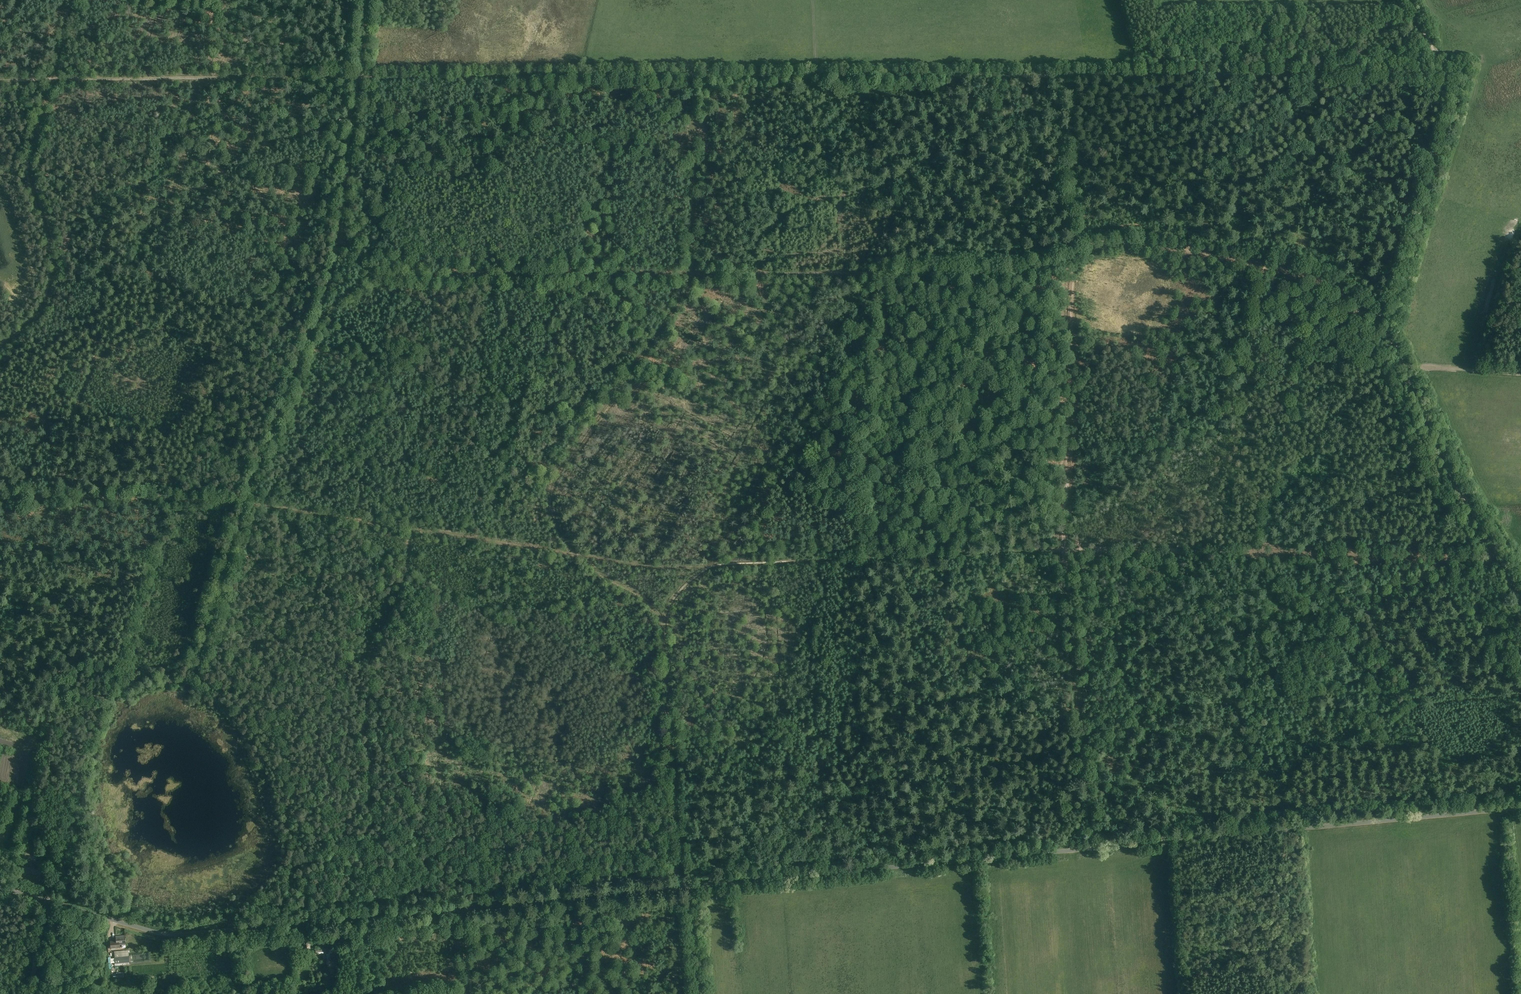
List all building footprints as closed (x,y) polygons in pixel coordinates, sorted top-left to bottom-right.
[(44,866),(25,860),(22,870),(41,876),(44,866)] [(125,944),(125,935),(116,936),(116,941),(110,941),(111,948),(119,947),(119,944),(125,944)] [(310,939),(310,938),(302,939),(302,948),(311,948),(310,942),(312,942),(312,939),(310,939)] [(324,948),(324,946),(315,947),(316,953),(317,952),(318,954),(322,954),(323,961),(329,961),(329,956),(330,956),(330,954),(333,953),(332,947),(324,948)] [(129,962),(128,950),(114,951),(115,963),(129,962)]
